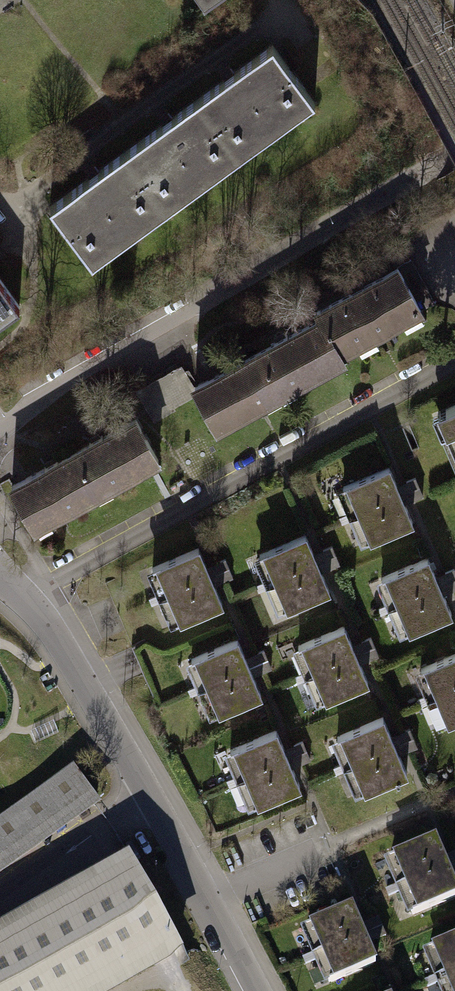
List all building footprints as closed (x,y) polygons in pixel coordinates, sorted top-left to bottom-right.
[(237,156),(313,103),(269,42),(194,95),(237,156)] [(162,209),(237,156),(194,95),(119,148),(162,209)] [(87,262),(162,209),(119,148),(44,201),(87,262)] [(419,257),(345,299),(372,347),(446,305),(419,257)] [(10,305),(0,290),(0,312),(10,305)] [(345,299),(271,341),(298,388),(372,347),(345,299)] [(271,341),(198,382),(224,430),(298,388),(271,341)] [(186,367),(148,383),(159,408),(196,393),(186,367)] [(433,410),(454,463),(454,401),(433,410)] [(52,528),(181,463),(153,408),(24,474),(52,528)] [(389,463),(337,485),(349,514),(402,491),(389,463)] [(402,491),(349,514),(362,543),(414,520),(402,491)] [(305,531),(253,553),(265,582),(318,559),(305,531)] [(198,544),(146,566),(158,595),(210,572),(198,544)] [(428,554),(376,576),(389,605),(441,582),(428,554)] [(318,559),(265,582),(278,611),(330,588),(318,559)] [(210,572),(158,595),(171,624),(223,601),(210,572)] [(441,582),(389,605),(401,633),(453,611),(441,582)] [(344,622),(292,645),(305,673),(357,651),(344,622)] [(237,635),(185,657),(198,686),(250,664),(237,635)] [(415,668),(428,696),(454,684),(454,650),(415,668)] [(357,651),(305,673),(317,702),(369,679),(357,651)] [(250,664),(198,686),(210,715),(262,692),(250,664)] [(428,696),(440,725),(454,718),(454,684),(428,696)] [(383,714),(331,736),(344,765),(396,742),(383,714)] [(276,727),(224,749),(237,778),(289,755),(276,727)] [(396,742),(344,765),(356,794),(408,771),(396,742)] [(289,755),(237,778),(249,806),(301,784),(289,755)] [(92,810),(65,772),(0,818),(0,876),(92,810)] [(436,837),(384,860),(397,888),(449,866),(436,837)] [(197,950),(142,850),(0,929),(0,990),(123,990),(197,950)] [(397,888),(409,917),(454,897),(454,880),(449,866),(397,888)] [(313,957),(365,934),(352,905),(300,928),(313,957)] [(325,986),(378,963),(365,934),(313,957),(325,986)] [(423,950),(435,979),(454,970),(454,936),(423,950)] [(435,979),(441,990),(454,990),(454,970),(435,979)]
